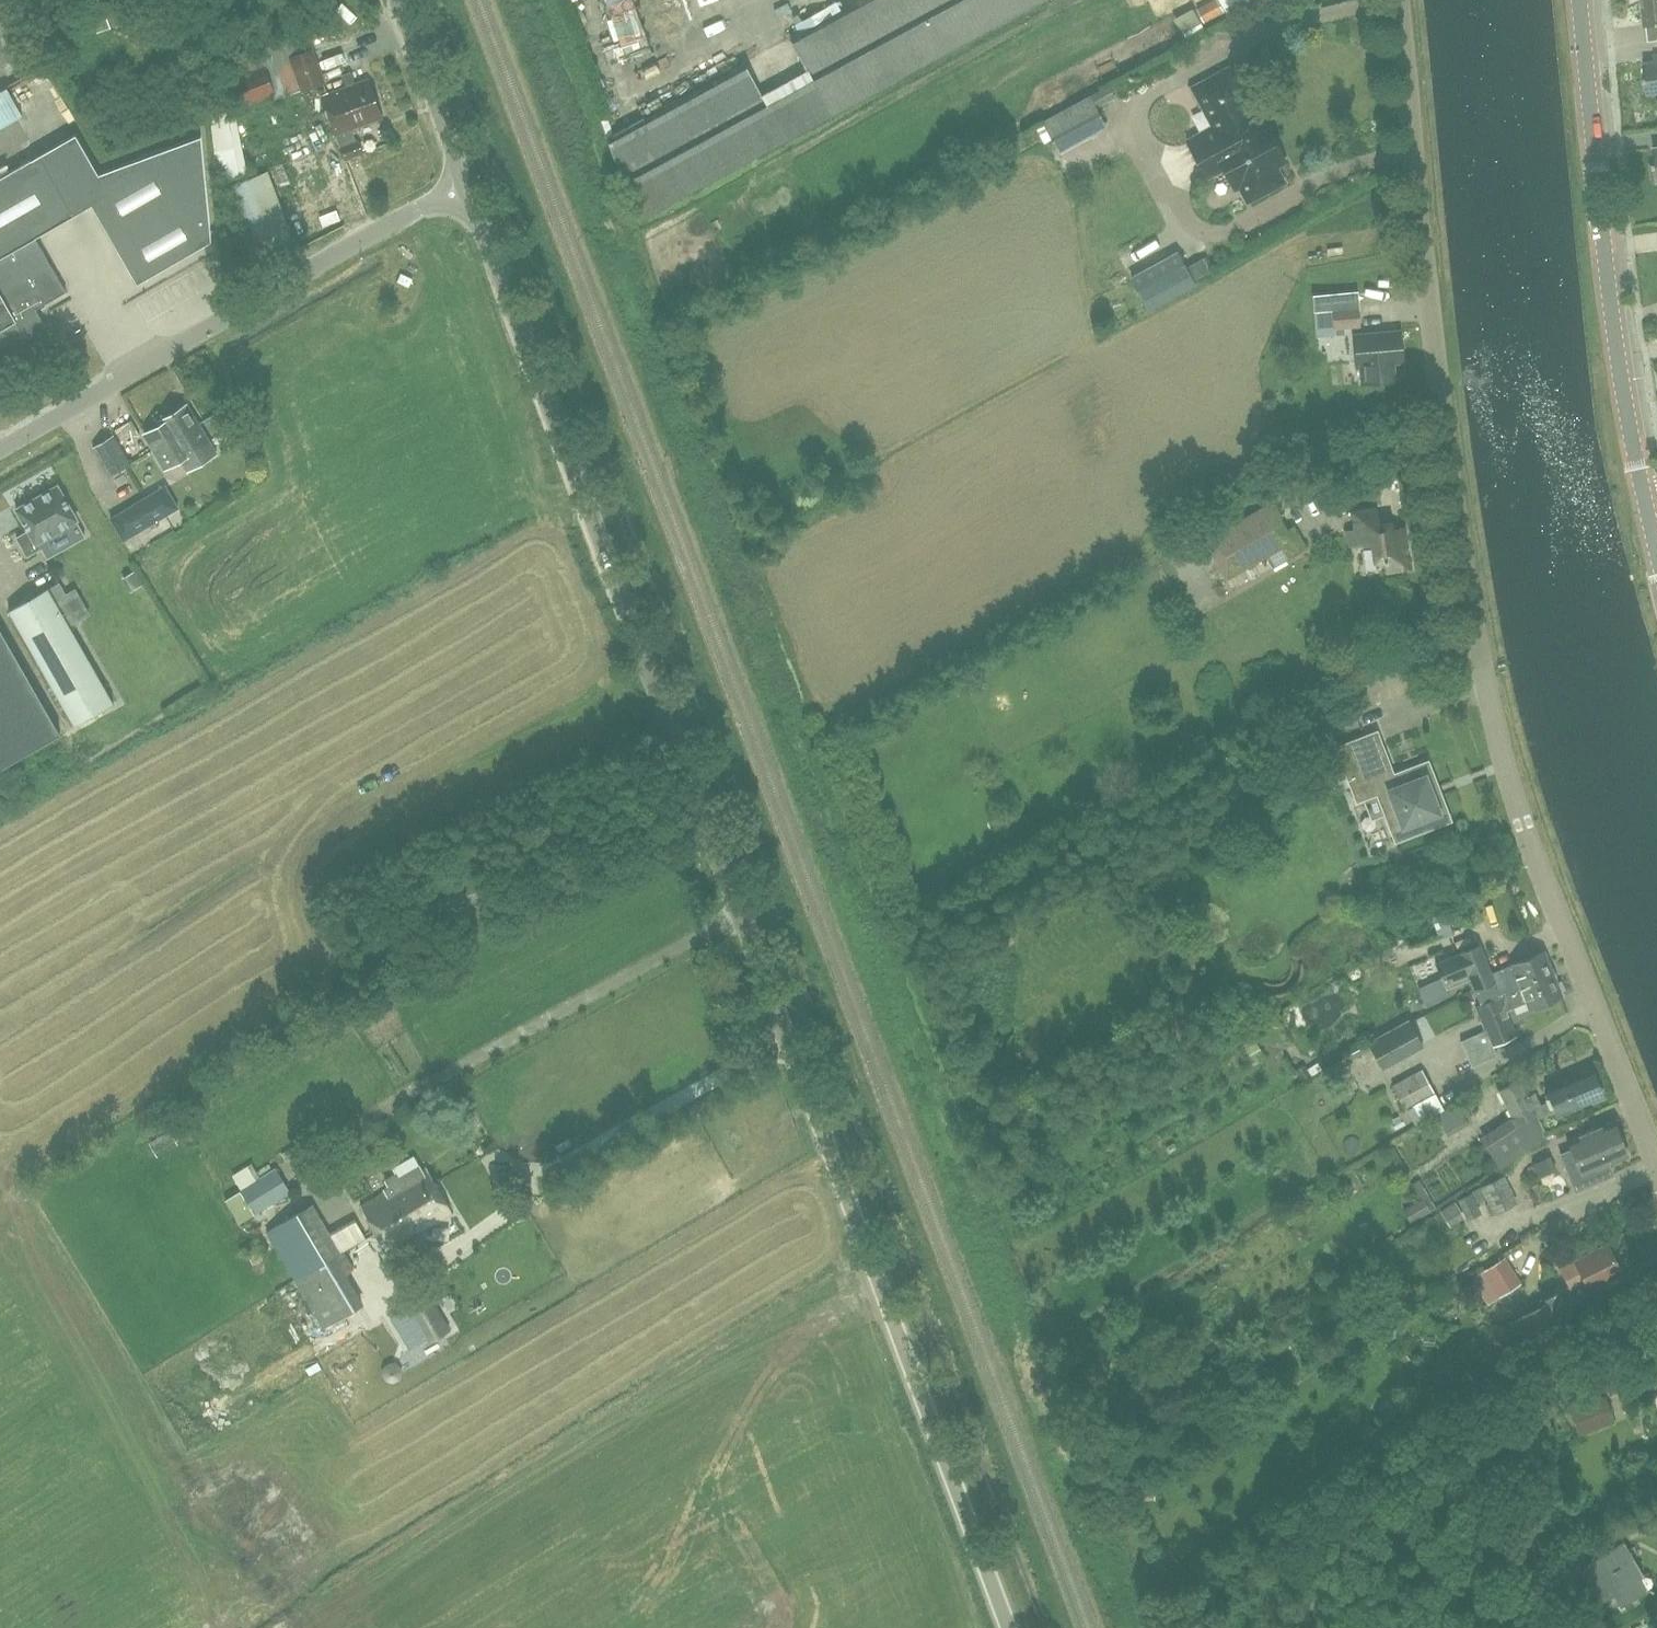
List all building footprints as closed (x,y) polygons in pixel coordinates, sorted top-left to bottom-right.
[(1044,0),(864,0),(789,41),(810,78),(764,103),(744,65),(606,140),(637,221),(1044,0)] [(1647,26),(1656,24),(1656,0),(1644,0),(1647,26)] [(1195,31),(1209,23),(1201,9),(1187,18),(1195,31)] [(301,90),(324,81),(312,49),(300,53),(293,35),(228,59),(234,77),(227,80),(237,107),(273,93),(275,99),(301,89),(301,90)] [(23,77),(33,72),(24,53),(14,57),(23,77)] [(1644,63),(1647,93),(1656,92),(1656,62),(1644,63)] [(1259,125),(1258,125),(1251,111),(1256,108),(1244,84),(1239,87),(1229,69),(1193,88),(1204,107),(1214,126),(1187,140),(1197,158),(1259,125)] [(321,95),(336,136),(335,136),(345,161),(363,154),(358,139),(355,140),(352,130),(383,119),(368,78),(355,83),(351,72),(342,75),(346,86),(321,95)] [(1108,85),(1046,119),(1042,121),(1044,124),(1036,129),(1044,144),(1051,140),(1059,154),(1107,128),(1096,108),(1115,98),(1108,85)] [(22,114),(7,87),(0,91),(0,127),(22,114)] [(228,109),(211,115),(218,181),(240,173),(228,109)] [(1285,161),(1264,122),(1258,125),(1259,125),(1197,158),(1206,176),(1223,167),(1235,188),(1240,185),(1248,200),(1286,180),(1278,165),(1285,161)] [(36,308),(32,303),(42,297),(42,298),(63,286),(33,235),(73,212),(89,202),(137,284),(211,240),(201,133),(100,170),(77,130),(38,153),(0,175),(0,361),(28,344),(24,337),(45,324),(36,308)] [(252,252),(292,237),(267,170),(228,185),(252,252)] [(1334,328),(1359,326),(1358,306),(1332,309),(1334,328)] [(1389,331),(1353,334),(1356,368),(1358,368),(1360,385),(1396,382),(1395,363),(1403,362),(1400,330),(1389,331)] [(331,332),(323,342),(336,352),(344,342),(331,332)] [(1317,349),(1312,363),(1336,372),(1342,358),(1317,349)] [(155,450),(199,422),(187,404),(158,422),(160,425),(145,434),(155,450)] [(199,422),(155,450),(166,468),(181,458),(188,470),(217,452),(199,422)] [(110,474),(130,462),(114,435),(93,447),(110,474)] [(144,497),(109,517),(124,541),(143,530),(158,521),(165,517),(180,508),(166,484),(144,497)] [(57,485),(16,508),(28,530),(16,537),(27,555),(41,547),(38,541),(77,519),(57,485)] [(1273,502),(1203,543),(1212,558),(1214,557),(1227,579),(1287,545),(1293,556),(1307,548),(1294,526),(1288,529),(1273,502)] [(1355,535),(1347,537),(1348,543),(1349,545),(1350,546),(1352,547),(1356,546),(1360,577),(1410,569),(1403,527),(1390,529),(1389,524),(1379,525),(1376,509),(1352,513),(1355,535)] [(9,610),(74,725),(113,702),(48,587),(9,610)] [(60,733),(0,627),(0,767),(60,733)] [(1369,746),(1365,735),(1335,747),(1356,802),(1389,789),(1396,809),(1384,814),(1394,842),(1430,828),(1425,816),(1437,811),(1424,776),(1412,780),(1407,768),(1393,774),(1381,742),(1369,746)] [(1432,929),(1421,933),(1426,949),(1438,945),(1432,929)] [(1477,996),(1480,1003),(1493,997),(1500,995),(1554,972),(1545,949),(1500,967),(1503,975),(1493,979),(1489,968),(1480,943),(1435,961),(1446,987),(1470,978),(1477,996)] [(1554,972),(1500,995),(1505,1008),(1526,999),(1529,1009),(1564,995),(1554,972)] [(1500,995),(1493,997),(1480,1003),(1476,1005),(1486,1029),(1460,1040),(1470,1065),(1497,1054),(1493,1045),(1517,1035),(1505,1008),(1500,995)] [(1382,1069),(1423,1046),(1408,1019),(1366,1042),(1382,1069)] [(1360,1062),(1332,1073),(1338,1086),(1355,1079),(1352,1071),(1362,1068),(1360,1062)] [(1557,1115),(1604,1096),(1592,1067),(1545,1086),(1550,1099),(1539,1104),(1534,1092),(1527,1096),(1518,1079),(1499,1089),(1514,1117),(1483,1137),(1503,1166),(1526,1151),(1547,1141),(1536,1120),(1556,1112),(1557,1115)] [(1412,1105),(1434,1093),(1421,1069),(1392,1085),(1405,1108),(1412,1105)] [(1456,1138),(1471,1142),(1476,1124),(1460,1120),(1456,1138)] [(1566,1138),(1570,1148),(1588,1141),(1598,1167),(1608,1163),(1627,1155),(1613,1120),(1566,1138)] [(1574,1189),(1612,1173),(1608,1163),(1598,1167),(1588,1141),(1570,1148),(1560,1152),(1574,1189)] [(409,1198),(435,1183),(427,1167),(360,1206),(376,1232),(415,1210),(409,1198)] [(256,1214),(262,1210),(291,1192),(276,1168),(241,1189),(256,1214)] [(1496,1212),(1517,1200),(1504,1174),(1482,1186),(1496,1212)] [(1435,1207),(1419,1179),(1410,1184),(1419,1198),(1421,1197),(1422,1198),(1402,1209),(1410,1223),(1431,1211),(1431,1210),(1435,1207)] [(415,1210),(376,1232),(387,1251),(453,1213),(435,1183),(409,1198),(415,1210)] [(295,1279),(334,1257),(305,1208),(266,1231),(295,1279)] [(790,1237),(768,1254),(774,1261),(796,1243),(790,1237)] [(1599,1284),(1622,1272),(1608,1244),(1562,1267),(1572,1287),(1585,1280),(1592,1292),(1601,1287),(1599,1284)] [(334,1257),(295,1279),(295,1280),(285,1286),(303,1318),(314,1312),(323,1326),(361,1304),(334,1257)] [(1499,1297),(1521,1283),(1505,1257),(1482,1271),(1499,1297)] [(702,1278),(699,1288),(717,1295),(721,1285),(702,1278)] [(427,1341),(447,1330),(427,1296),(408,1307),(427,1341)] [(1518,1342),(1557,1321),(1547,1301),(1507,1322),(1518,1342)] [(1578,1434),(1613,1423),(1604,1394),(1569,1405),(1578,1434)] [(1647,1590),(1653,1577),(1643,1572),(1623,1540),(1578,1568),(1598,1600),(1613,1591),(1620,1604),(1646,1589),(1647,1590)]
